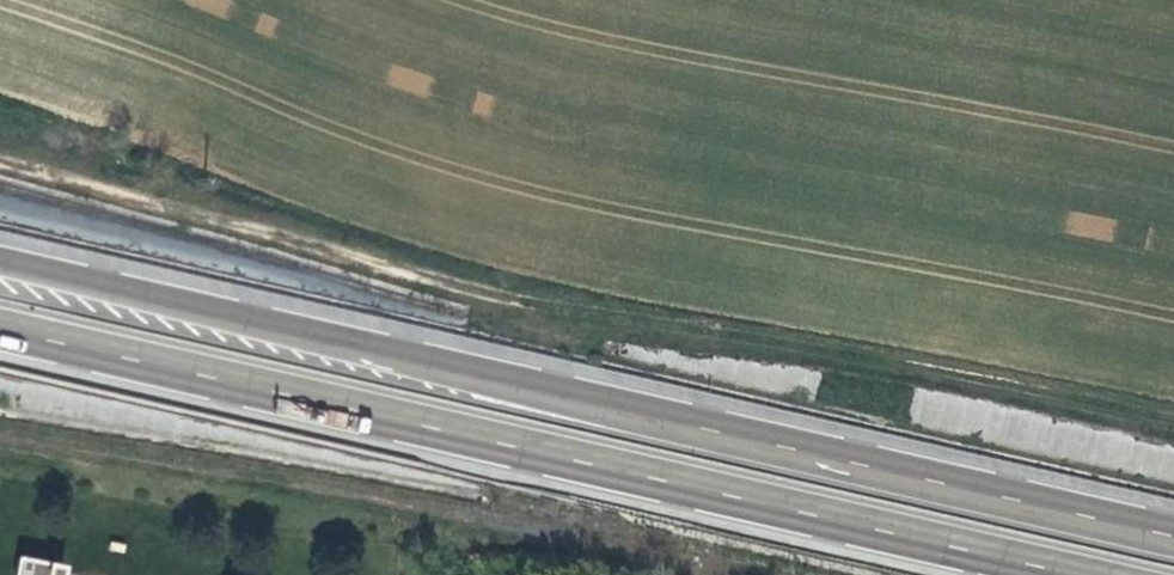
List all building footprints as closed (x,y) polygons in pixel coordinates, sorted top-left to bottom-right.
[(64,563),(19,558),(17,574),(62,574),(64,563)]
